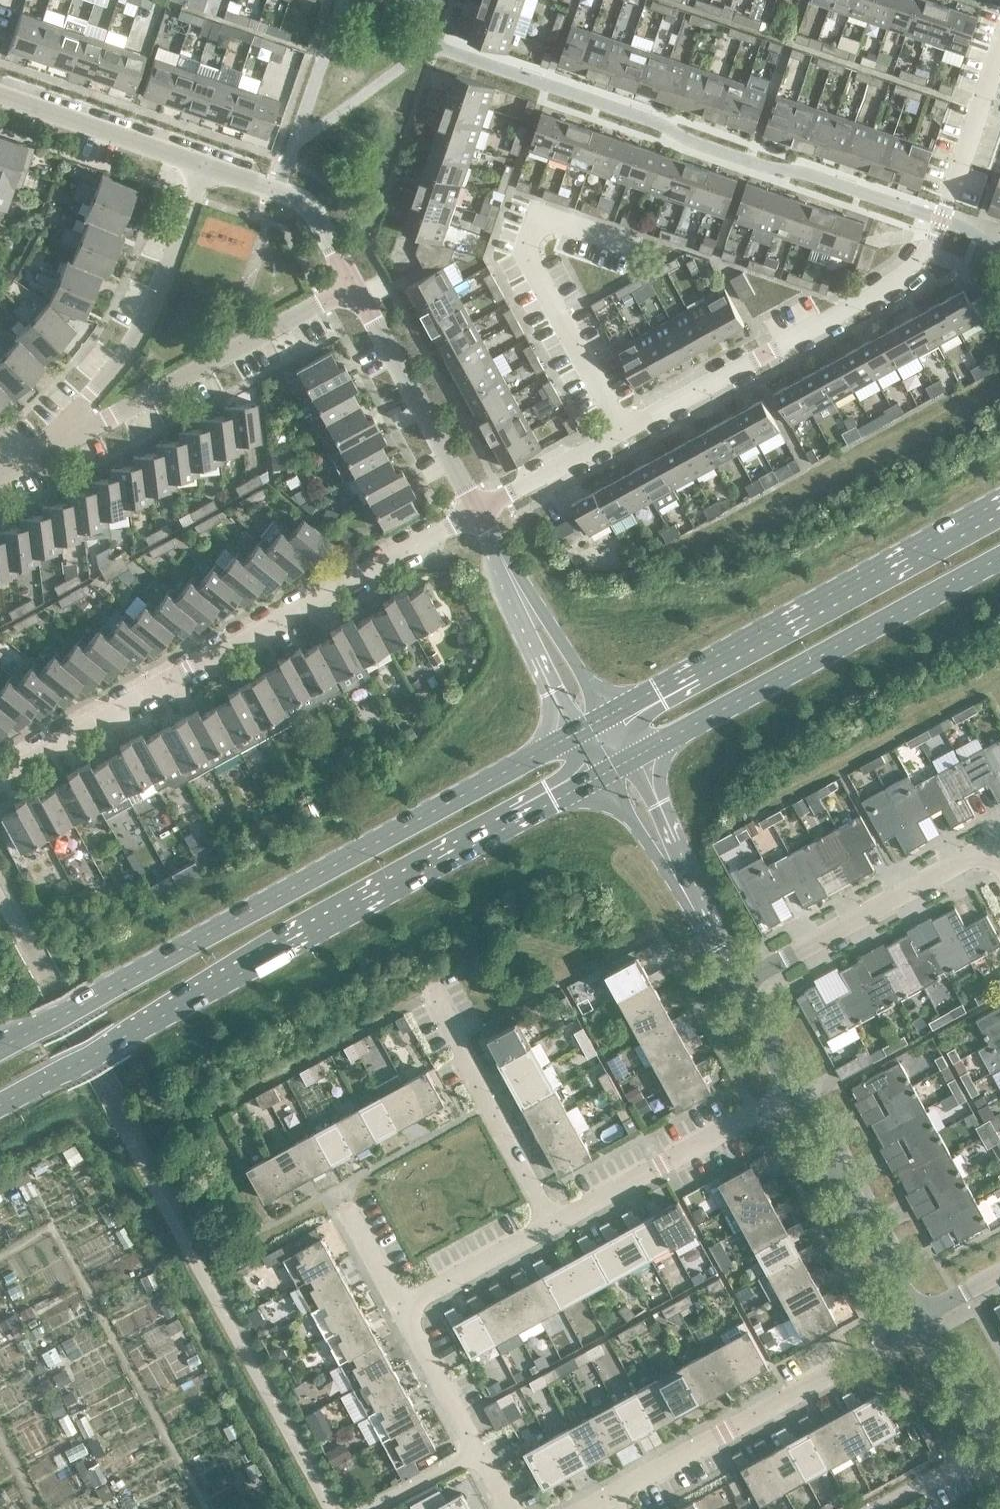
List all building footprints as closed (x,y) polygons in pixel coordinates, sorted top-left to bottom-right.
[(138,4),(150,8),(153,0),(140,0),(138,4)] [(194,7),(203,10),(206,0),(197,0),(194,7)] [(482,1),(520,13),(525,0),(483,0),(482,1)] [(654,0),(653,0),(651,8),(664,12),(667,4),(654,0)] [(694,6),(708,11),(710,3),(702,0),(696,0),(694,6)] [(830,7),(849,14),(854,0),(832,0),(830,7)] [(849,14),(868,20),(875,0),(854,0),(849,14)] [(868,20),(887,27),(897,0),(875,0),(868,20)] [(887,27),(907,33),(918,0),(897,0),(887,27)] [(933,0),(918,0),(907,33),(926,40),(939,2),(933,0)] [(520,13),(482,1),(476,20),(514,33),(520,13)] [(958,9),(939,2),(926,40),(945,47),(958,9)] [(724,7),(710,3),(708,11),(721,15),(724,7)] [(680,9),(667,4),(664,12),(677,17),(680,9)] [(178,17),(189,22),(192,13),(180,9),(178,17)] [(226,9),(223,17),(235,21),(238,13),(226,9)] [(979,16),(958,9),(945,47),(966,54),(979,16)] [(559,11),(554,25),(562,28),(567,14),(559,11)] [(736,11),(733,19),(746,24),(749,16),(736,11)] [(8,48),(30,55),(42,19),(21,12),(8,48)] [(204,17),(192,13),(189,22),(201,26),(204,17)] [(250,17),(238,13),(235,21),(247,25),(250,17)] [(705,18),(692,13),(689,21),(703,25),(705,18)] [(763,21),(749,16),(746,24),(760,28),(763,21)] [(65,17),(62,26),(50,62),(71,69),(83,33),(86,24),(65,17)] [(719,22),(705,18),(703,25),(716,30),(719,22)] [(62,26),(42,19),(30,55),(50,62),(62,26)] [(514,33),(476,20),(469,40),(507,53),(514,33)] [(233,27),(221,23),(218,31),(230,36),(233,27)] [(267,23),(264,31),(276,35),(279,27),(267,23)] [(562,28),(554,25),(549,38),(557,41),(562,28)] [(592,32),(572,25),(559,63),(579,70),(592,32)] [(776,25),(773,33),(786,37),(789,30),(776,25)] [(744,31),(731,26),(728,34),(741,39),(744,31)] [(245,31),(233,27),(230,36),(242,40),(245,31)] [(291,31),(279,27),(276,35),(288,39),(291,31)] [(758,35),(744,31),(741,39),(755,43),(758,35)] [(612,38),(592,32),(579,70),(599,76),(612,38)] [(103,40),(83,33),(71,69),(91,76),(103,40)] [(811,37),(798,33),(795,41),(809,45),(811,37)] [(274,41),(262,37),(259,45),(271,50),(274,41)] [(631,45),(612,38),(599,76),(618,83),(631,45)] [(123,47),(103,40),(91,76),(111,83),(123,47)] [(784,44),(771,40),(768,48),(781,52),(784,44)] [(286,45),(274,41),(271,50),(273,50),(275,51),(283,54),(286,45)] [(824,42),(822,50),(835,54),(838,46),(824,42)] [(651,51),(631,45),(618,83),(638,89),(651,51)] [(851,51),(838,46),(835,54),(848,59),(851,51)] [(145,54),(123,47),(111,83),(133,90),(145,54)] [(793,47),(790,55),(804,60),(806,52),(793,47)] [(273,50),(270,59),(280,63),(283,54),(275,51),(273,50)] [(545,51),(540,65),(548,67),(553,54),(545,51)] [(670,58),(651,51),(638,89),(657,96),(670,58)] [(863,55),(860,63),(874,67),(876,59),(863,55)] [(833,61),(819,56),(817,64),(830,69),(833,61)] [(141,93),(163,100),(175,65),(154,57),(141,93)] [(689,65),(670,58),(657,96),(676,103),(689,65)] [(890,64),(876,59),(874,67),(887,72),(890,64)] [(846,66),(833,61),(830,69),(843,74),(846,66)] [(195,72),(175,65),(163,100),(183,107),(195,72)] [(709,71),(689,65),(676,103),(696,109),(709,71)] [(901,68),(899,76),(912,81),(915,73),(901,68)] [(871,74),(858,70),(855,78),(869,82),(871,74)] [(728,78),(709,71),(696,109),(715,116),(728,78)] [(216,79),(195,72),(183,107),(203,114),(216,79)] [(928,77),(915,73),(912,81),(926,85),(928,77)] [(495,87),(457,74),(450,95),(488,108),(495,87)] [(885,79),(871,74),(869,82),(882,87),(885,79)] [(747,84),(728,78),(715,116),(734,122),(747,84)] [(236,86),(216,79),(203,114),(224,121),(236,86)] [(941,82),(939,90),(952,94),(955,86),(941,82)] [(910,87),(896,83),(894,91),(907,95),(910,87)] [(768,91),(747,84),(734,122),(755,129),(768,91)] [(257,93),(236,86),(224,121),(244,128),(257,93)] [(923,92),(910,87),(907,95),(921,100),(923,92)] [(278,100),(257,93),(244,128),(266,136),(278,100)] [(488,108),(450,95),(444,114),(482,127),(488,108)] [(797,102),(777,95),(764,133),(784,140),(797,102)] [(950,101),(936,96),(934,104),(947,109),(950,101)] [(537,101),(529,99),(524,112),(532,115),(537,101)] [(817,108),(797,102),(784,140),(804,146),(817,108)] [(836,115),(817,108),(804,146),(823,153),(836,115)] [(563,119),(542,112),(529,150),(550,157),(563,119)] [(482,127),(444,114),(437,133),(475,146),(482,127)] [(855,121),(836,115),(823,153),(842,159),(855,121)] [(582,125),(563,119),(550,157),(569,163),(582,125)] [(874,128),(855,121),(842,159),(861,166),(874,128)] [(520,125),(515,138),(523,141),(528,128),(520,125)] [(601,132),(582,125),(569,163),(588,170),(601,132)] [(894,134),(874,128),(861,166),(881,172),(894,134)] [(621,138),(601,132),(588,170),(608,176),(621,138)] [(475,146),(437,133),(431,153),(468,166),(475,146)] [(913,141),(894,134),(881,172),(900,179),(913,141)] [(26,169),(34,147),(0,136),(0,159),(26,169)] [(523,141),(515,138),(511,152),(519,155),(523,141)] [(640,145),(621,138),(608,176),(627,183),(640,145)] [(933,148),(913,141),(900,179),(920,186),(933,148)] [(660,152),(640,145),(627,183),(647,190),(660,152)] [(679,158),(660,152),(647,190),(666,196),(679,158)] [(468,166),(431,153),(424,172),(462,185),(468,166)] [(698,165),(679,158),(666,196),(685,203),(698,165)] [(0,159),(0,182),(13,187),(12,188),(19,190),(26,169),(0,159)] [(507,164),(502,177),(510,180),(515,166),(507,164)] [(718,172),(698,165),(685,203),(705,210),(718,172)] [(462,185),(424,172),(417,191),(455,204),(462,185)] [(738,179),(718,172),(705,210),(725,217),(738,179)] [(78,182),(75,189),(128,211),(137,189),(101,175),(95,189),(78,182)] [(988,209),(999,213),(999,176),(988,209)] [(510,180),(502,177),(497,190),(505,193),(510,180)] [(532,184),(519,180),(516,188),(529,192),(532,184)] [(0,182),(0,218),(5,208),(12,188),(13,187),(0,182)] [(767,189),(747,182),(734,220),(755,227),(767,189)] [(128,211),(75,189),(72,196),(89,204),(83,218),(88,220),(88,219),(119,232),(128,211)] [(545,189),(543,197),(556,201),(559,193),(545,189)] [(787,195),(767,189),(755,227),(774,233),(787,195)] [(455,204),(417,191),(411,210),(449,223),(455,204)] [(572,198),(559,193),(556,201),(569,206),(572,198)] [(806,202),(787,195),(774,233),(793,240),(806,202)] [(493,202),(489,216),(497,218),(501,205),(493,202)] [(584,202),(581,210),(595,214),(598,206),(584,202)] [(825,209),(806,202),(793,240),(812,246),(825,209)] [(611,211),(598,206),(595,214),(608,219),(611,211)] [(845,215),(825,209),(812,246),(832,253),(845,215)] [(449,223),(411,210),(404,231),(422,237),(416,253),(422,263),(442,252),(453,255),(455,248),(442,243),(449,223)] [(623,215),(620,223),(634,228),(637,220),(623,215)] [(865,222),(845,215),(832,253),(852,260),(865,222)] [(497,218),(489,216),(484,229),(492,232),(497,218)] [(88,219),(88,220),(82,233),(65,226),(62,233),(115,255),(124,233),(119,232),(88,219)] [(650,224),(637,220),(634,228),(647,232),(650,224)] [(662,228),(659,236),(672,241),(675,233),(662,228)] [(115,255),(62,233),(59,240),(76,248),(71,261),(70,261),(102,274),(101,275),(106,277),(115,255)] [(689,238),(675,233),(672,241),(686,246),(689,238)] [(702,242),(699,250),(712,254),(715,246),(702,242)] [(878,248),(864,243),(856,267),(870,272),(878,248)] [(737,254),(724,250),(721,258),(734,262),(737,254)] [(442,252),(422,263),(428,275),(408,286),(418,305),(453,286),(443,267),(450,263),(453,255),(442,252)] [(680,265),(676,257),(664,264),(668,271),(680,265)] [(694,258),(686,262),(693,275),(700,270),(694,258)] [(43,266),(40,273),(93,295),(101,275),(102,274),(70,261),(71,261),(66,259),(60,273),(43,266)] [(750,259),(747,267),(761,271),(764,263),(750,259)] [(777,268),(764,263),(761,271),(774,276),(777,268)] [(668,271),(664,264),(651,271),(655,278),(668,271)] [(755,293),(743,271),(730,278),(743,300),(755,293)] [(498,284),(491,272),(484,276),(491,288),(498,284)] [(789,272),(786,280),(799,284),(802,276),(789,272)] [(93,295),(40,273),(37,280),(54,288),(48,302),(71,311),(70,312),(84,317),(93,295)] [(816,281),(802,276),(799,284),(813,289),(816,281)] [(645,284),(641,277),(628,284),(632,291),(645,284)] [(823,278),(819,291),(827,294),(831,280),(823,278)] [(505,297),(498,284),(491,288),(498,301),(505,297)] [(632,291),(628,284),(616,290),(620,298),(632,291)] [(463,303),(453,286),(418,305),(428,323),(463,303)] [(964,288),(943,300),(960,332),(982,320),(964,288)] [(745,324),(725,289),(707,299),(726,334),(745,324)] [(608,304),(604,297),(591,304),(595,311),(608,304)] [(726,334),(707,299),(689,309),(708,344),(726,334)] [(24,300),(18,305),(59,346),(75,329),(65,319),(70,312),(71,311),(48,302),(37,313),(24,300)] [(960,332),(943,300),(922,312),(939,343),(960,332)] [(473,321),(463,303),(428,323),(438,341),(473,321)] [(59,346),(18,305),(13,311),(26,324),(15,335),(18,339),(19,338),(42,362),(43,362),(59,346)] [(518,320),(511,308),(504,312),(510,324),(518,320)] [(708,344),(689,309),(671,319),(690,354),(708,344)] [(939,343),(922,312),(901,323),(918,355),(939,343)] [(690,354),(671,319),(653,328),(672,364),(690,354)] [(525,333),(518,320),(510,324),(517,337),(525,333)] [(483,339),(473,321),(438,341),(448,358),(483,339)] [(918,355),(901,323),(879,335),(897,366),(918,355)] [(672,364),(653,328),(635,338),(654,373),(672,364)] [(897,366),(879,335),(859,346),(876,378),(897,366)] [(30,382),(46,365),(43,362),(42,362),(19,338),(18,339),(8,349),(0,340),(0,352),(30,382)] [(654,373),(635,338),(616,349),(635,384),(654,373)] [(493,357),(483,339),(448,358),(457,376),(493,357)] [(538,356),(531,344),(523,348),(530,360),(538,356)] [(876,378),(859,346),(837,358),(855,389),(876,378)] [(296,369),(311,396),(350,375),(344,363),(338,366),(330,351),(296,369)] [(0,352),(0,384),(10,394),(9,395),(13,398),(30,382),(0,352)] [(544,369),(538,356),(530,360),(537,373),(544,369)] [(502,375),(493,357),(457,376),(467,395),(502,375)] [(855,389),(837,358),(816,369),(834,401),(855,389)] [(985,361),(978,365),(984,376),(991,372),(985,361)] [(984,376),(978,365),(971,369),(977,379),(984,376)] [(834,401),(816,369),(795,381),(813,412),(834,401)] [(356,386),(350,375),(311,396),(325,422),(359,404),(351,389),(356,386)] [(512,393),(502,375),(467,395),(477,413),(512,393)] [(940,379),(933,383),(939,393),(946,389),(940,379)] [(557,392),(550,380),(543,384),(550,396),(557,392)] [(813,412),(795,381),(774,393),(791,424),(813,412)] [(939,393),(933,383),(926,386),(932,397),(939,393)] [(9,395),(10,394),(0,384),(0,404),(9,395)] [(564,405),(557,392),(550,396),(555,407),(557,409),(564,405)] [(522,411),(512,393),(477,413),(487,431),(522,411)] [(550,396),(533,405),(539,416),(555,407),(550,396)] [(780,430),(763,399),(741,411),(758,442),(780,430)] [(224,406),(225,415),(225,416),(232,415),(235,442),(242,441),(242,442),(260,440),(255,402),(224,406)] [(898,402),(891,405),(897,416),(904,412),(898,402)] [(367,419),(359,404),(325,422),(340,449),(379,427),(372,416),(367,419)] [(897,416),(891,405),(884,409),(890,420),(897,416)] [(532,429),(522,411),(487,431),(497,448),(532,429)] [(758,442),(741,411),(720,422),(737,453),(758,442)] [(225,416),(225,415),(201,418),(202,427),(202,428),(209,427),(212,455),(219,454),(243,452),(242,442),(242,441),(235,442),(232,415),(225,416)] [(577,429),(571,417),(563,421),(570,433),(577,429)] [(737,453),(720,422),(699,434),(716,465),(737,453)] [(856,425),(849,429),(855,439),(862,435),(856,425)] [(202,428),(202,427),(178,430),(179,440),(180,440),(187,440),(190,467),(197,466),(197,467),(221,464),(219,454),(212,455),(209,427),(202,428)] [(385,439),(379,427),(340,449),(329,455),(343,481),(354,475),(388,457),(380,442),(385,439)] [(542,448),(532,429),(497,448),(507,467),(542,448)] [(855,439),(849,429),(842,433),(848,443),(855,439)] [(716,465),(699,434),(678,445),(695,476),(716,465)] [(180,440),(179,440),(156,443),(157,452),(157,453),(164,452),(167,479),(174,479),(198,476),(197,467),(197,466),(190,467),(187,440),(180,440)] [(695,476),(678,445),(657,457),(674,488),(695,476)] [(813,448),(806,452),(812,463),(819,459),(813,448)] [(285,451),(270,452),(272,470),(286,468),(285,451)] [(157,453),(157,452),(133,455),(134,465),(141,464),(144,492),(151,491),(151,492),(175,489),(174,479),(167,479),(164,452),(157,453)] [(396,471),(388,457),(354,475),(368,501),(407,480),(401,469),(396,471)] [(679,497),(674,488),(657,457),(636,468),(653,500),(658,508),(679,497)] [(801,469),(795,458),(788,462),(794,473),(801,469)] [(134,465),(110,468),(111,477),(111,478),(118,477),(122,504),(129,503),(129,504),(153,501),(151,492),(151,491),(144,492),(141,464),(134,465)] [(784,465),(774,471),(780,481),(790,475),(784,465)] [(653,500),(636,468),(615,480),(632,511),(653,500)] [(258,474),(247,481),(251,488),(262,482),(258,474)] [(111,478),(111,477),(88,480),(89,489),(89,490),(96,489),(99,517),(106,516),(130,514),(129,504),(129,503),(122,504),(118,477),(111,478)] [(760,478),(753,481),(759,492),(766,488),(760,478)] [(414,491),(407,480),(368,501),(383,528),(417,510),(408,494),(414,491)] [(638,522),(632,511),(615,480),(594,491),(611,523),(617,533),(638,522)] [(251,488),(247,481),(235,487),(239,495),(251,488)] [(759,492),(753,481),(745,485),(751,496),(759,492)] [(306,487),(294,493),(300,504),(312,498),(306,487)] [(267,495),(262,488),(251,494),(255,502),(267,495)] [(89,490),(89,489),(65,492),(66,502),(73,502),(76,529),(83,528),(83,529),(107,526),(106,516),(99,517),(96,489),(89,490)] [(611,523),(594,491),(572,503),(589,534),(611,523)] [(255,502),(251,494),(239,500),(243,508),(255,502)] [(213,499),(201,505),(206,513),(217,507),(213,499)] [(718,501),(711,504),(716,515),(724,511),(718,501)] [(66,502),(42,505),(43,514),(43,515),(50,514),(54,541),(61,541),(85,538),(83,529),(83,528),(76,529),(73,502),(66,502)] [(716,515),(711,504),(703,508),(709,519),(716,515)] [(206,513),(201,505),(190,512),(194,520),(206,513)] [(326,508),(324,519),(326,524),(342,516),(339,511),(326,508)] [(221,520),(217,512),(205,519),(210,526),(221,520)] [(43,515),(43,514),(19,517),(21,527),(28,526),(31,554),(38,553),(38,554),(62,551),(61,541),(54,541),(50,514),(43,515)] [(259,536),(261,538),(269,544),(264,550),(286,568),(281,573),(282,573),(289,580),(305,561),(304,561),(308,555),(287,537),(292,532),(291,532),(275,518),(259,536)] [(302,518),(291,532),(292,532),(287,537),(308,555),(304,561),(305,561),(312,567),(332,543),(302,518)] [(210,526),(205,519),(194,525),(198,533),(210,526)] [(168,524),(156,530),(160,538),(172,532),(168,524)] [(676,524),(668,528),(674,538),(681,534),(676,524)] [(21,527),(0,529),(0,539),(5,539),(8,566),(15,565),(15,566),(39,563),(38,554),(38,553),(31,554),(28,526),(21,527)] [(346,526),(338,536),(350,545),(358,536),(346,526)] [(674,538),(668,528),(661,531),(667,542),(674,538)] [(160,538),(156,530),(144,537),(149,544),(160,538)] [(176,545),(172,537),(160,544),(164,551),(176,545)] [(269,544),(261,538),(246,556),(246,557),(242,562),(263,580),(259,585),(259,586),(266,592),(282,573),(281,573),(286,568),(264,550),(269,544)] [(16,575),(15,566),(15,565),(8,566),(5,539),(0,539),(0,577),(16,575)] [(164,551),(160,544),(148,550),(153,558),(164,551)] [(238,550),(223,569),(224,569),(219,575),(240,592),(236,598),(244,604),(259,586),(259,585),(263,580),(242,562),(246,557),(246,556),(238,550)] [(634,550),(626,551),(628,563),(636,562),(634,550)] [(628,563),(626,551),(618,552),(620,564),(628,563)] [(121,552),(109,559),(113,566),(125,560),(121,552)] [(113,566),(109,559),(98,565),(102,573),(113,566)] [(129,567),(125,560),(113,566),(118,574),(129,567)] [(216,563),(200,581),(201,582),(196,587),(218,605),(213,610),(214,611),(221,617),(236,598),(240,592),(219,575),(224,569),(223,569),(216,563)] [(118,574),(113,566),(102,573),(106,580),(118,574)] [(77,573),(65,580),(70,587),(81,581),(77,573)] [(193,575),(178,594),(174,599),(195,617),(191,623),(199,629),(214,611),(213,610),(218,605),(196,587),(201,582),(200,581),(193,575)] [(70,587),(65,580),(54,586),(58,594),(70,587)] [(405,589),(394,595),(415,634),(442,620),(423,586),(408,594),(405,589)] [(85,595),(81,587),(69,593),(74,601),(85,595)] [(170,587),(155,606),(151,612),(172,630),(168,635),(176,642),(191,623),(195,617),(174,599),(178,594),(170,587)] [(74,601),(69,593),(58,599),(62,607),(74,601)] [(415,634),(394,595),(382,602),(385,607),(370,615),(389,649),(415,634)] [(32,598),(20,605),(24,612),(36,606),(32,598)] [(83,603),(80,606),(86,611),(91,605),(85,600),(83,603)] [(148,600),(132,618),(133,619),(128,624),(150,642),(145,647),(146,648),(153,654),(168,635),(172,630),(151,612),(155,606),(148,600)] [(24,612),(20,605),(8,611),(13,619),(24,612)] [(40,619),(35,612),(24,618),(28,626),(40,619)] [(125,612),(110,631),(106,637),(127,654),(123,660),(131,666),(146,648),(145,647),(150,642),(128,624),(133,619),(132,618),(125,612)] [(389,649),(370,615),(355,623),(352,618),(341,624),(362,663),(389,649)] [(28,626),(24,618),(12,624),(17,632),(28,626)] [(362,663),(341,624),(330,630),(332,636),(318,644),(336,677),(362,663)] [(102,625),(87,643),(87,644),(83,649),(104,667),(100,672),(100,673),(108,679),(123,660),(127,654),(106,637),(110,631),(102,625)] [(80,637),(64,656),(65,656),(60,661),(82,679),(77,685),(78,685),(85,691),(100,673),(100,672),(104,667),(83,649),(87,644),(87,643),(80,637)] [(342,688),(336,677),(318,644),(303,652),(300,647),(288,653),(315,702),(342,688)] [(57,649),(42,668),(38,674),(59,692),(55,697),(62,704),(78,685),(77,685),(82,679),(60,661),(65,656),(64,656),(57,649)] [(436,652),(428,656),(434,667),(442,662),(436,652)] [(315,702),(288,653),(277,659),(280,664),(265,673),(292,722),(304,715),(305,708),(315,702)] [(34,662),(19,680),(19,681),(15,686),(36,704),(32,709),(32,710),(40,716),(55,697),(59,692),(38,674),(42,668),(34,662)] [(292,722),(265,673),(239,687),(266,736),(292,722)] [(0,688),(0,705),(14,716),(9,722),(10,722),(17,728),(32,710),(32,709),(36,704),(15,686),(19,681),(19,680),(12,674),(0,688)] [(419,680),(411,684),(415,693),(424,689),(419,680)] [(266,736),(239,687),(227,693),(230,698),(215,707),(239,751),(266,736)] [(978,711),(974,704),(964,709),(968,716),(978,711)] [(10,722),(9,722),(14,716),(0,705),(0,734),(10,722)] [(239,751),(215,707),(200,715),(197,710),(186,716),(213,765),(239,751)] [(968,716),(964,709),(953,715),(957,722),(968,716)] [(213,765),(186,716),(160,730),(187,780),(213,765)] [(947,718),(940,722),(944,730),(951,726),(947,718)] [(940,722),(933,726),(937,734),(944,730),(940,722)] [(410,724),(401,730),(408,740),(417,735),(410,724)] [(932,736),(928,729),(917,735),(921,742),(932,736)] [(187,780),(160,730),(145,738),(142,733),(130,739),(157,789),(168,783),(174,786),(187,780)] [(921,742),(917,735),(907,740),(911,748),(921,742)] [(984,747),(999,776),(999,738),(984,747)] [(157,789),(130,739),(119,746),(122,751),(107,759),(131,803),(157,789)] [(984,747),(961,760),(977,788),(988,782),(999,801),(999,800),(999,776),(984,747)] [(885,761),(882,754),(871,760),(875,767),(885,761)] [(131,803),(107,759),(92,767),(89,762),(78,768),(99,807),(105,818),(131,803)] [(875,767),(871,760),(860,766),(864,773),(875,767)] [(977,788),(961,760),(938,772),(964,820),(975,814),(965,795),(977,788)] [(99,807),(78,768),(66,774),(69,780),(54,788),(73,821),(99,807)] [(964,820),(938,772),(915,785),(930,814),(942,807),(952,826),(964,820)] [(831,791),(827,784),(816,790),(820,797),(831,791)] [(930,814),(915,785),(891,798),(917,845),(929,839),(919,820),(930,814)] [(862,800),(868,811),(883,839),(896,833),(906,852),(917,845),(891,798),(886,787),(862,800)] [(73,821),(54,788),(40,796),(37,791),(25,797),(47,836),(73,821)] [(820,797),(816,790),(806,796),(810,803),(820,797)] [(803,796),(794,801),(800,812),(809,807),(803,796)] [(47,836),(25,797),(14,803),(17,808),(1,817),(20,851),(47,836)] [(785,816),(781,809),(770,815),(774,822),(785,816)] [(774,822),(770,815),(759,821),(763,828),(774,822)] [(861,815),(837,827),(863,875),(874,869),(864,850),(876,843),(861,815)] [(863,875),(837,827),(814,840),(830,869),(841,863),(852,881),(863,875)] [(751,835),(747,828),(736,833),(740,841),(751,835)] [(191,831),(183,835),(190,847),(197,843),(191,831)] [(734,831),(713,843),(719,854),(740,842),(734,831)] [(830,869),(814,840),(791,853),(817,900),(828,894),(818,875),(830,869)] [(817,900),(791,853),(768,865),(783,894),(795,888),(805,907),(817,900)] [(738,868),(744,878),(770,926),(782,920),(772,901),(783,894),(768,865),(762,855),(738,868)] [(194,861),(187,865),(194,879),(202,875),(194,861)] [(30,868),(22,872),(27,883),(33,880),(34,876),(30,868)] [(114,880),(107,884),(112,893),(119,889),(114,880)] [(944,913),(970,961),(999,945),(999,938),(987,914),(966,926),(956,907),(944,913)] [(970,961),(944,913),(933,920),(943,938),(931,945),(947,974),(970,961)] [(909,933),(898,939),(924,986),(947,974),(931,945),(919,951),(909,933)] [(924,986),(898,939),(886,945),(897,964),(885,970),(901,999),(924,986)] [(607,972),(619,995),(650,978),(649,975),(641,961),(655,954),(650,945),(636,952),(638,955),(607,972)] [(863,958),(851,964),(877,1012),(901,999),(885,970),(873,977),(863,958)] [(877,1012),(851,964),(840,970),(850,989),(839,995),(854,1024),(877,1012)] [(662,968),(649,975),(650,978),(619,995),(631,1017),(662,1000),(661,996),(653,983),(667,976),(662,968)] [(994,981),(985,986),(991,997),(999,992),(999,991),(994,981)] [(806,992),(797,997),(811,1022),(819,1017),(831,1037),(854,1024),(839,995),(827,1002),(817,983),(805,990),(806,992)] [(674,989),(661,996),(662,1000),(631,1017),(643,1039),(674,1022),(673,1018),(665,1005),(679,998),(674,989)] [(975,996),(979,1003),(990,998),(986,990),(975,996)] [(574,1008),(567,995),(558,1000),(565,1013),(574,1008)] [(989,1043),(999,1037),(999,1006),(976,1019),(989,1043)] [(951,1010),(940,1016),(944,1023),(955,1017),(951,1010)] [(686,1011),(673,1018),(674,1022),(643,1039),(655,1061),(686,1044),(685,1041),(678,1027),(691,1020),(686,1011)] [(412,1027),(405,1014),(396,1019),(403,1032),(412,1027)] [(922,1014),(914,1019),(919,1027),(927,1022),(922,1014)] [(944,1023),(940,1016),(929,1022),(933,1029),(944,1023)] [(488,1038),(500,1060),(531,1043),(519,1020),(488,1038)] [(591,1039),(584,1026),(575,1031),(582,1044),(591,1039)] [(698,1033),(685,1041),(686,1044),(655,1061),(667,1083),(699,1066),(697,1063),(690,1050),(703,1042),(698,1033)] [(904,1035),(894,1041),(898,1048),(908,1042),(904,1035)] [(369,1050),(362,1037),(354,1042),(361,1055),(369,1050)] [(989,1043),(999,1062),(999,1037),(989,1043)] [(598,1052),(591,1039),(582,1044),(589,1057),(598,1052)] [(898,1048),(894,1041),(883,1047),(887,1054),(898,1048)] [(361,1055),(354,1042),(345,1047),(352,1060),(361,1055)] [(543,1065),(531,1043),(500,1060),(512,1082),(543,1065)] [(858,1052),(858,1055),(864,1066),(874,1061),(866,1046),(857,1051),(858,1052)] [(887,1054),(883,1047),(872,1053),(875,1060),(887,1054)] [(955,1047),(948,1051),(954,1062),(961,1058),(955,1047)] [(613,1067),(627,1059),(622,1050),(608,1058),(613,1067)] [(948,1065),(942,1054),(935,1058),(941,1069),(948,1065)] [(858,1055),(836,1067),(842,1079),(864,1067),(864,1066),(858,1055)] [(710,1056),(697,1063),(699,1066),(667,1083),(680,1107),(711,1089),(702,1072),(715,1064),(710,1056)] [(877,1088),(884,1100),(913,1084),(900,1061),(852,1087),(859,1099),(877,1088)] [(325,1075),(318,1062),(309,1066),(316,1079),(325,1075)] [(556,1088),(543,1065),(512,1082),(524,1105),(556,1088)] [(316,1079),(309,1066),(301,1071),(308,1084),(316,1079)] [(428,1070),(405,1083),(422,1114),(444,1102),(428,1070)] [(615,1084),(608,1071),(599,1076),(606,1089),(615,1084)] [(968,1071),(960,1075),(966,1085),(973,1081),(968,1071)] [(961,1088),(955,1078),(948,1081),(954,1092),(961,1088)] [(979,1092),(973,1081),(966,1085),(972,1096),(979,1092)] [(422,1114),(405,1083),(383,1095),(400,1126),(422,1114)] [(622,1096),(615,1084),(606,1089),(613,1101),(622,1096)] [(632,1102),(643,1096),(637,1084),(626,1090),(632,1102)] [(925,1107),(913,1084),(884,1100),(890,1112),(872,1122),(878,1134),(925,1107)] [(281,1098),(274,1085),(265,1090),(272,1103),(281,1098)] [(568,1110),(556,1088),(524,1105),(536,1127),(568,1110)] [(967,1099),(961,1088),(954,1092),(960,1103),(967,1099)] [(272,1103),(265,1090),(257,1095),(264,1108),(272,1103)] [(400,1126),(383,1095),(361,1107),(378,1138),(400,1126)] [(976,1099),(980,1107),(988,1102),(984,1095),(976,1099)] [(639,1114),(651,1107),(644,1096),(632,1102),(639,1114)] [(578,1104),(568,1110),(536,1127),(548,1149),(580,1132),(590,1126),(578,1104)] [(378,1138),(361,1107),(338,1119),(355,1150),(378,1138)] [(938,1131),(925,1107),(878,1134),(884,1145),(903,1135),(909,1146),(938,1131)] [(237,1123),(230,1110),(221,1114),(228,1127),(237,1123)] [(965,1116),(970,1125),(979,1120),(974,1111),(965,1116)] [(639,1129),(632,1116),(623,1121),(631,1134),(639,1129)] [(990,1118),(986,1121),(983,1122),(989,1133),(996,1129),(990,1118)] [(355,1150),(338,1119),(316,1131),(333,1162),(355,1150)] [(989,1133),(983,1122),(976,1126),(982,1137),(989,1133)] [(996,1129),(989,1133),(995,1144),(999,1141),(999,1137),(996,1129)] [(333,1162),(316,1131),(294,1143),(311,1175),(333,1162)] [(951,1154),(938,1131),(909,1146),(916,1158),(897,1168),(903,1180),(951,1154)] [(592,1155),(580,1132),(548,1149),(561,1172),(592,1155)] [(995,1144),(989,1133),(982,1137),(988,1148),(995,1144)] [(311,1175),(294,1143),(271,1155),(289,1187),(311,1175)] [(752,1165),(721,1182),(733,1204),(764,1187),(763,1184),(756,1171),(769,1163),(764,1154),(750,1161),(752,1165)] [(963,1177),(951,1154),(903,1180),(909,1191),(928,1181),(935,1193),(963,1177)] [(289,1187),(271,1155),(249,1167),(266,1199),(289,1187)] [(776,1176),(763,1184),(764,1187),(733,1204),(745,1226),(776,1209),(775,1206),(768,1193),(781,1186),(776,1176)] [(976,1200),(963,1177),(935,1193),(941,1205),(922,1215),(929,1226),(976,1200)] [(645,1201),(652,1215),(655,1213),(672,1245),(696,1232),(679,1200),(662,1210),(654,1196),(645,1201)] [(788,1199),(775,1206),(776,1209),(745,1226),(757,1248),(788,1231),(787,1228),(780,1215),(793,1208),(788,1199)] [(989,1224),(976,1200),(929,1226),(935,1238),(953,1227),(960,1240),(989,1224)] [(698,1222),(709,1216),(703,1205),(692,1211),(698,1222)] [(623,1214),(631,1227),(633,1226),(650,1257),(672,1245),(655,1213),(652,1215),(639,1222),(632,1209),(623,1214)] [(601,1226),(608,1239),(610,1237),(628,1269),(650,1257),(633,1226),(631,1227),(618,1234),(610,1221),(601,1226)] [(800,1221),(787,1228),(788,1231),(757,1248),(769,1271),(801,1253),(799,1250),(792,1237),(805,1230),(800,1221)] [(578,1238),(585,1251),(588,1249),(606,1282),(628,1269),(610,1237),(608,1239),(595,1246),(588,1233),(578,1238)] [(284,1258),(298,1284),(336,1263),(322,1237),(284,1258)] [(710,1246),(716,1256),(727,1250),(721,1240),(710,1246)] [(812,1243),(799,1250),(801,1253),(769,1271),(781,1293),(813,1276),(811,1272),(804,1259),(817,1252),(812,1243)] [(556,1250),(564,1263),(566,1262),(584,1294),(606,1282),(588,1249),(585,1251),(573,1258),(565,1245),(556,1250)] [(534,1262),(542,1275),(544,1274),(562,1306),(584,1294),(566,1262),(564,1263),(550,1270),(543,1257),(534,1262)] [(351,1289),(336,1263),(298,1284),(312,1310),(351,1289)] [(824,1265),(811,1272),(813,1276),(781,1293),(793,1315),(825,1298),(823,1295),(816,1281),(829,1274),(824,1265)] [(512,1274),(519,1287),(522,1286),(540,1318),(562,1306),(544,1274),(542,1275),(529,1282),(521,1269),(512,1274)] [(694,1284),(704,1279),(700,1271),(690,1277),(694,1284)] [(721,1277),(707,1285),(712,1293),(726,1286),(721,1277)] [(490,1287),(497,1299),(500,1298),(517,1330),(540,1318),(522,1286),(519,1287),(506,1295),(499,1282),(490,1287)] [(837,1287),(823,1295),(825,1298),(793,1315),(806,1339),(838,1321),(828,1304),(842,1296),(837,1287)] [(365,1315),(351,1289),(312,1310),(326,1336),(365,1315)] [(468,1299),(475,1312),(478,1310),(495,1342),(517,1330),(500,1298),(497,1299),(484,1307),(477,1293),(468,1299)] [(693,1304),(689,1295),(676,1302),(681,1311),(693,1304)] [(681,1311),(676,1302),(663,1309),(668,1318),(681,1311)] [(455,1306),(449,1309),(446,1310),(454,1324),(456,1323),(473,1354),(495,1342),(478,1310),(475,1312),(462,1319),(455,1306)] [(258,1308),(250,1312),(257,1326),(265,1322),(258,1308)] [(668,1318),(681,1325),(687,1322),(681,1311),(668,1318)] [(379,1341),(365,1315),(326,1336),(341,1362),(379,1341)] [(649,1327),(645,1319),(632,1326),(637,1334),(649,1327)] [(760,1321),(754,1324),(759,1333),(765,1330),(760,1321)] [(637,1334),(632,1326),(619,1333),(624,1341),(637,1334)] [(769,1364),(749,1329),(727,1341),(746,1376),(769,1364)] [(764,1336),(770,1347),(778,1342),(772,1331),(764,1336)] [(393,1367),(379,1341),(341,1362),(355,1388),(393,1367)] [(746,1376),(727,1341),(705,1353),(724,1388),(746,1376)] [(605,1352),(600,1343),(587,1350),(592,1359),(605,1352)] [(284,1349),(278,1347),(271,1351),(277,1362),(288,1356),(284,1349)] [(592,1359),(587,1350),(575,1357),(580,1366),(592,1359)] [(724,1388),(705,1353),(682,1366),(702,1401),(724,1388)] [(539,1369),(550,1363),(546,1356),(540,1354),(533,1358),(539,1369)] [(294,1364),(295,1360),(293,1355),(285,1359),(289,1366),(294,1364)] [(536,1364),(530,1367),(533,1373),(539,1369),(536,1364)] [(702,1401),(682,1366),(660,1378),(679,1413),(702,1401)] [(408,1393),(393,1367),(355,1388),(369,1414),(408,1393)] [(561,1376),(556,1367),(543,1374),(548,1383),(561,1376)] [(548,1383),(543,1374),(531,1381),(536,1390),(548,1383)] [(679,1413),(660,1378),(638,1390),(657,1425),(679,1413)] [(498,1380),(487,1386),(492,1395),(503,1389),(498,1380)] [(657,1425),(638,1390),(615,1402),(635,1437),(657,1425)] [(844,1395),(851,1408),(853,1407),(872,1442),(896,1429),(877,1394),(860,1403),(853,1390),(844,1395)] [(516,1400),(511,1391),(498,1398),(503,1407),(516,1400)] [(422,1419),(408,1393),(369,1414),(383,1440),(422,1419)] [(503,1407),(498,1398),(485,1405),(497,1427),(510,1420),(503,1407)] [(635,1437),(615,1402),(593,1414),(612,1449),(635,1437)] [(821,1407),(829,1420),(831,1419),(850,1454),(872,1442),(853,1407),(851,1408),(838,1415),(831,1402),(821,1407)] [(612,1449),(593,1414),(571,1426),(590,1461),(612,1449)] [(799,1419),(807,1432),(809,1431),(828,1466),(850,1454),(831,1419),(829,1420),(816,1427),(808,1414),(799,1419)] [(436,1445),(422,1419),(383,1440),(397,1466),(414,1457),(436,1445)] [(320,1440),(334,1432),(331,1425),(317,1433),(320,1440)] [(590,1461),(571,1426),(549,1438),(568,1473),(590,1461)] [(777,1431),(785,1444),(787,1443),(806,1478),(828,1466),(809,1431),(807,1432),(794,1439),(786,1426),(777,1431)] [(568,1473),(549,1438),(526,1450),(545,1485),(568,1473)] [(755,1443),(762,1456),(765,1455),(784,1490),(806,1478),(787,1443),(785,1444),(771,1451),(764,1438),(755,1443)] [(334,1466),(348,1458),(340,1444),(326,1452),(334,1466)] [(742,1450),(733,1455),(740,1468),(743,1467),(762,1502),(784,1490),(765,1455),(762,1456),(749,1463),(742,1450)] [(397,1466),(404,1478),(421,1469),(414,1457),(397,1466)] [(745,1490),(738,1477),(729,1482),(736,1495),(745,1490)] [(414,1508),(472,1508),(462,1492),(447,1500),(440,1488),(411,1504),(414,1508)] [(694,1500),(678,1508),(699,1508),(694,1500)] [(821,1505),(823,1508),(833,1508),(834,1508),(830,1501),(821,1505)]
